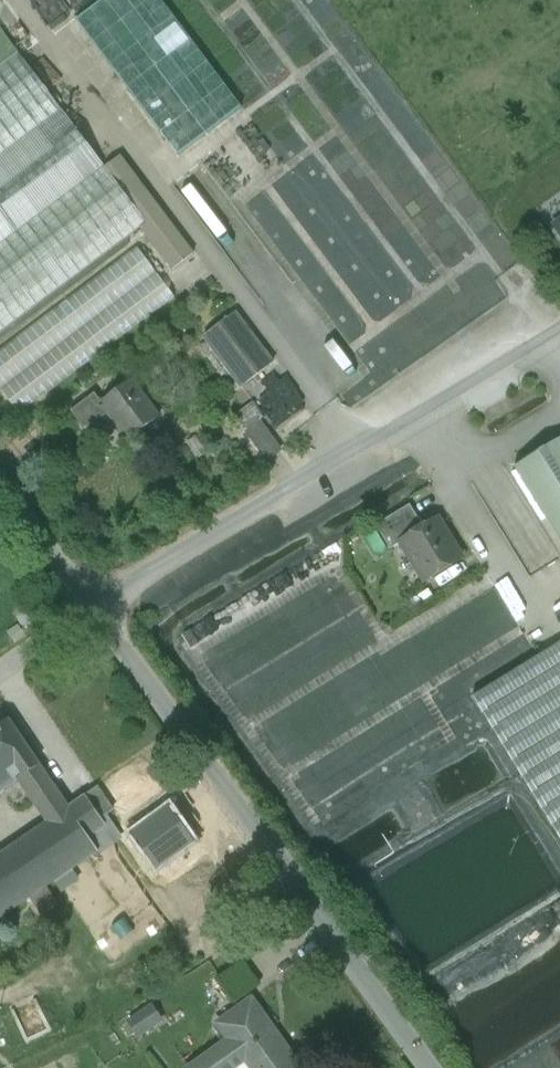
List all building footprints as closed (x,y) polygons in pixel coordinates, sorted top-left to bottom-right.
[(178,156),(242,108),(160,0),(102,0),(75,20),(178,156)] [(139,226),(145,222),(105,168),(0,28),(0,330),(139,226)] [(122,155),(105,168),(145,222),(139,226),(173,272),(196,254),(122,155)] [(19,415),(175,298),(137,248),(0,351),(0,390),(19,415)] [(237,312),(202,338),(241,390),(275,364),(237,312)] [(132,380),(101,404),(94,395),(71,412),(85,431),(108,414),(128,440),(160,416),(132,380)] [(253,402),(234,416),(245,431),(260,420),(264,417),(253,402)] [(283,451),(260,420),(245,431),(267,463),(283,451)] [(514,467),(559,541),(559,439),(514,467)] [(410,506),(376,527),(390,551),(402,544),(401,543),(424,529),(410,506)] [(461,560),(437,520),(424,529),(401,543),(402,544),(425,582),(461,560)] [(278,584),(183,631),(195,654),(259,622),(256,616),(287,601),(278,584)] [(471,698),(559,842),(559,643),(471,698)] [(53,788),(8,722),(0,727),(0,792),(20,778),(35,800),(53,788)] [(31,898),(50,885),(115,841),(101,821),(113,812),(97,788),(0,855),(0,919),(31,898)] [(141,1036),(168,1020),(157,1001),(130,1017),(141,1036)] [(219,1025),(230,1041),(193,1067),(239,1067),(255,1057),(262,1067),(261,1067),(296,1067),(298,1066),(252,1001),(219,1025)]
